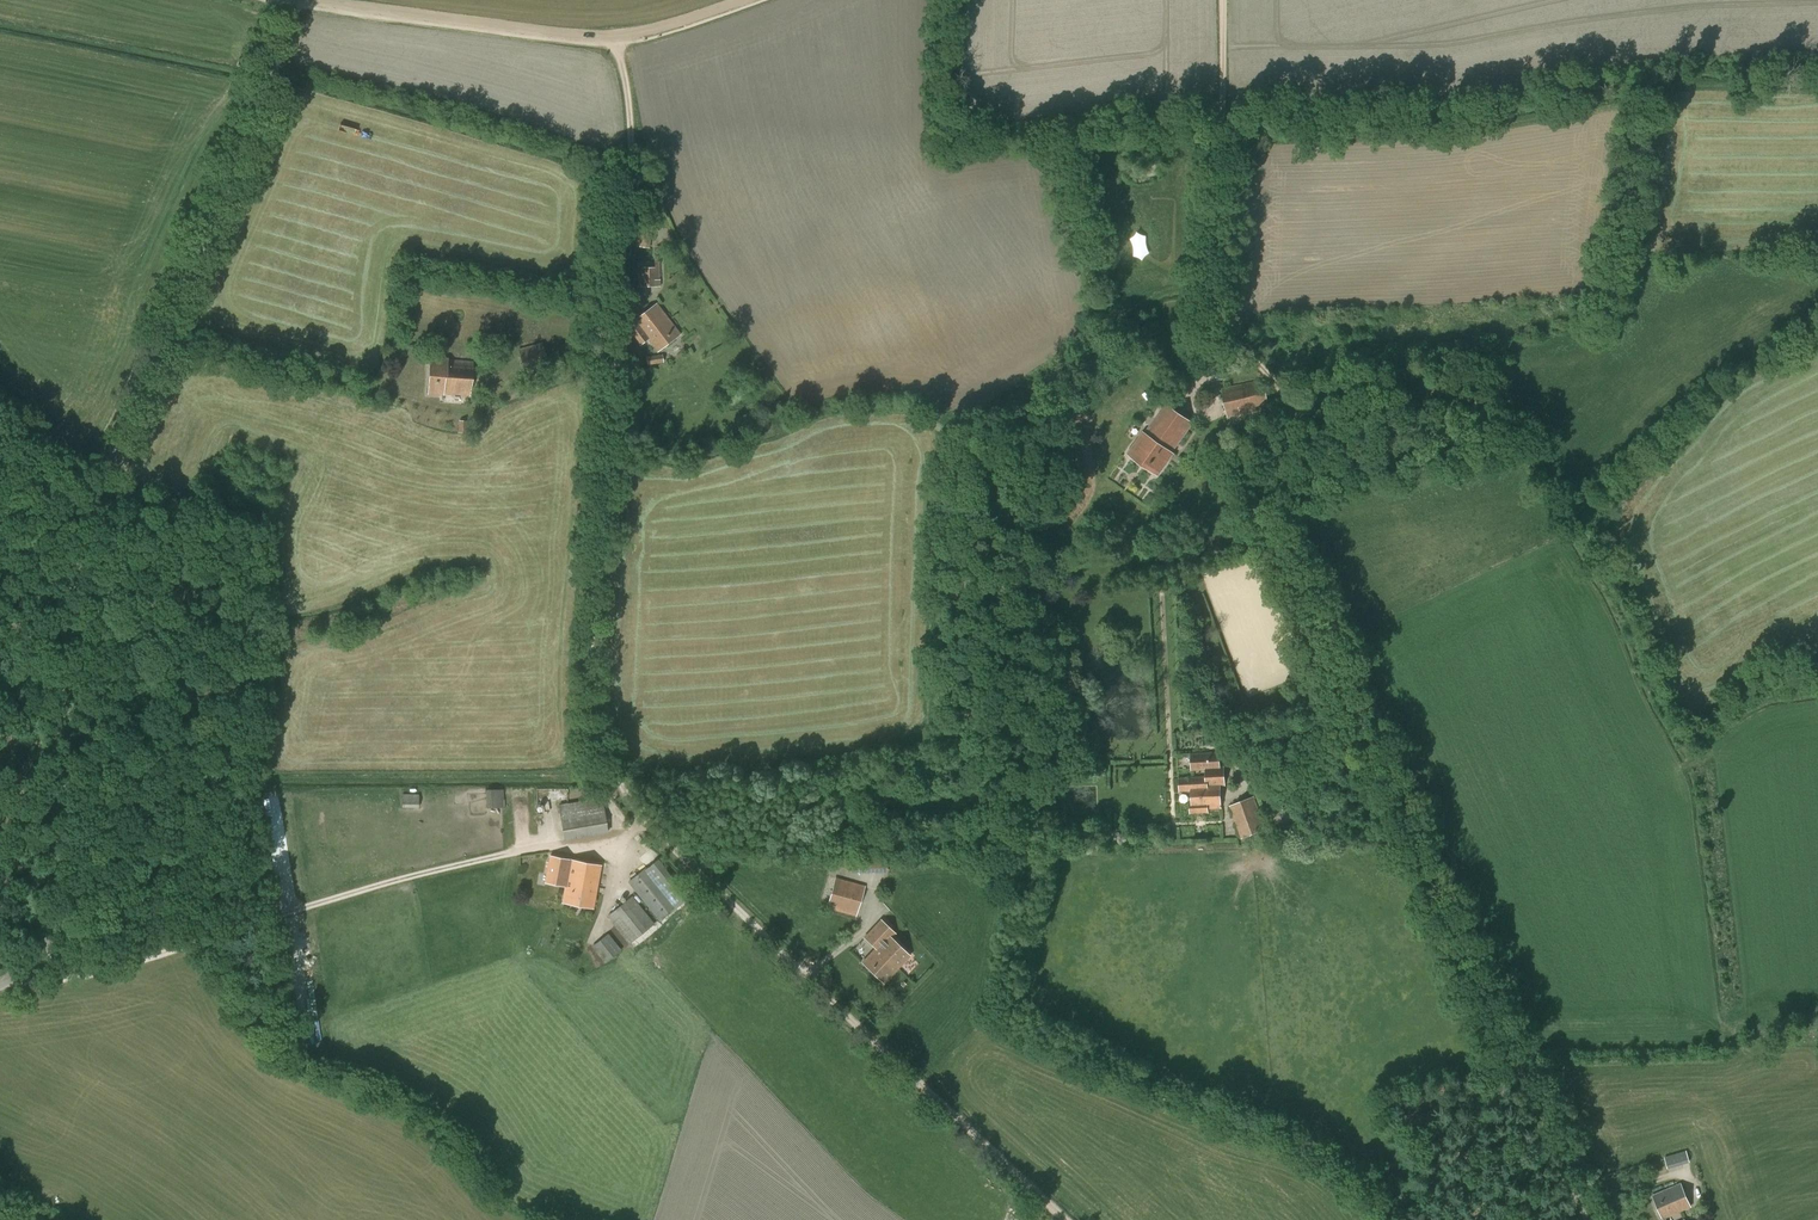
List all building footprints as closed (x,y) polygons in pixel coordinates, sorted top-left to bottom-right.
[(636,246),(650,248),(653,227),(639,225),(636,246)] [(1135,233),(1135,257),(1149,257),(1149,233),(1135,233)] [(637,287),(660,287),(659,261),(637,261),(637,287)] [(693,274),(685,265),(679,270),(687,279),(693,274)] [(656,304),(626,327),(640,346),(648,339),(658,351),(679,335),(656,304)] [(518,349),(525,375),(549,368),(542,342),(518,349)] [(662,354),(647,356),(648,365),(664,362),(662,354)] [(430,358),(428,393),(469,396),(471,363),(448,361),(448,359),(430,358)] [(1221,388),(1228,419),(1269,408),(1263,380),(1221,388)] [(1128,454),(1158,476),(1174,453),(1172,452),(1192,423),(1165,404),(1144,433),(1144,432),(1128,454)] [(467,421),(459,420),(458,432),(466,433),(467,421)] [(1218,744),(1218,747),(1230,746),(1230,735),(1217,735),(1217,737),(1210,737),(1210,745),(1218,744)] [(1191,791),(1192,803),(1190,803),(1190,813),(1208,813),(1208,809),(1221,809),(1220,786),(1224,786),(1223,768),(1219,768),(1219,753),(1190,754),(1191,770),(1205,770),(1205,777),(1179,778),(1180,792),(1191,791)] [(565,799),(565,788),(540,788),(540,799),(565,799)] [(504,789),(486,789),(486,808),(504,808),(504,789)] [(402,794),(402,807),(419,807),(419,794),(402,794)] [(1229,806),(1241,839),(1267,829),(1254,796),(1229,806)] [(608,833),(602,797),(558,805),(564,841),(608,833)] [(518,799),(518,813),(530,813),(530,799),(518,799)] [(545,883),(565,886),(570,860),(550,856),(545,883)] [(570,860),(565,886),(562,903),(593,909),(601,865),(570,860)] [(652,863),(627,882),(659,921),(683,901),(652,863)] [(826,908),(856,916),(865,886),(835,877),(826,908)] [(632,896),(607,916),(629,944),(655,924),(632,896)] [(871,945),(875,949),(897,969),(910,956),(893,940),(897,934),(881,920),(864,938),(871,945)] [(622,951),(608,933),(591,946),(605,964),(622,951)] [(897,969),(875,949),(862,963),(883,984),(897,969)] [(1667,1156),(1670,1165),(1692,1159),(1690,1150),(1667,1156)] [(1666,1218),(1691,1207),(1681,1184),(1653,1196),(1663,1219),(1667,1219),(1666,1218)]
